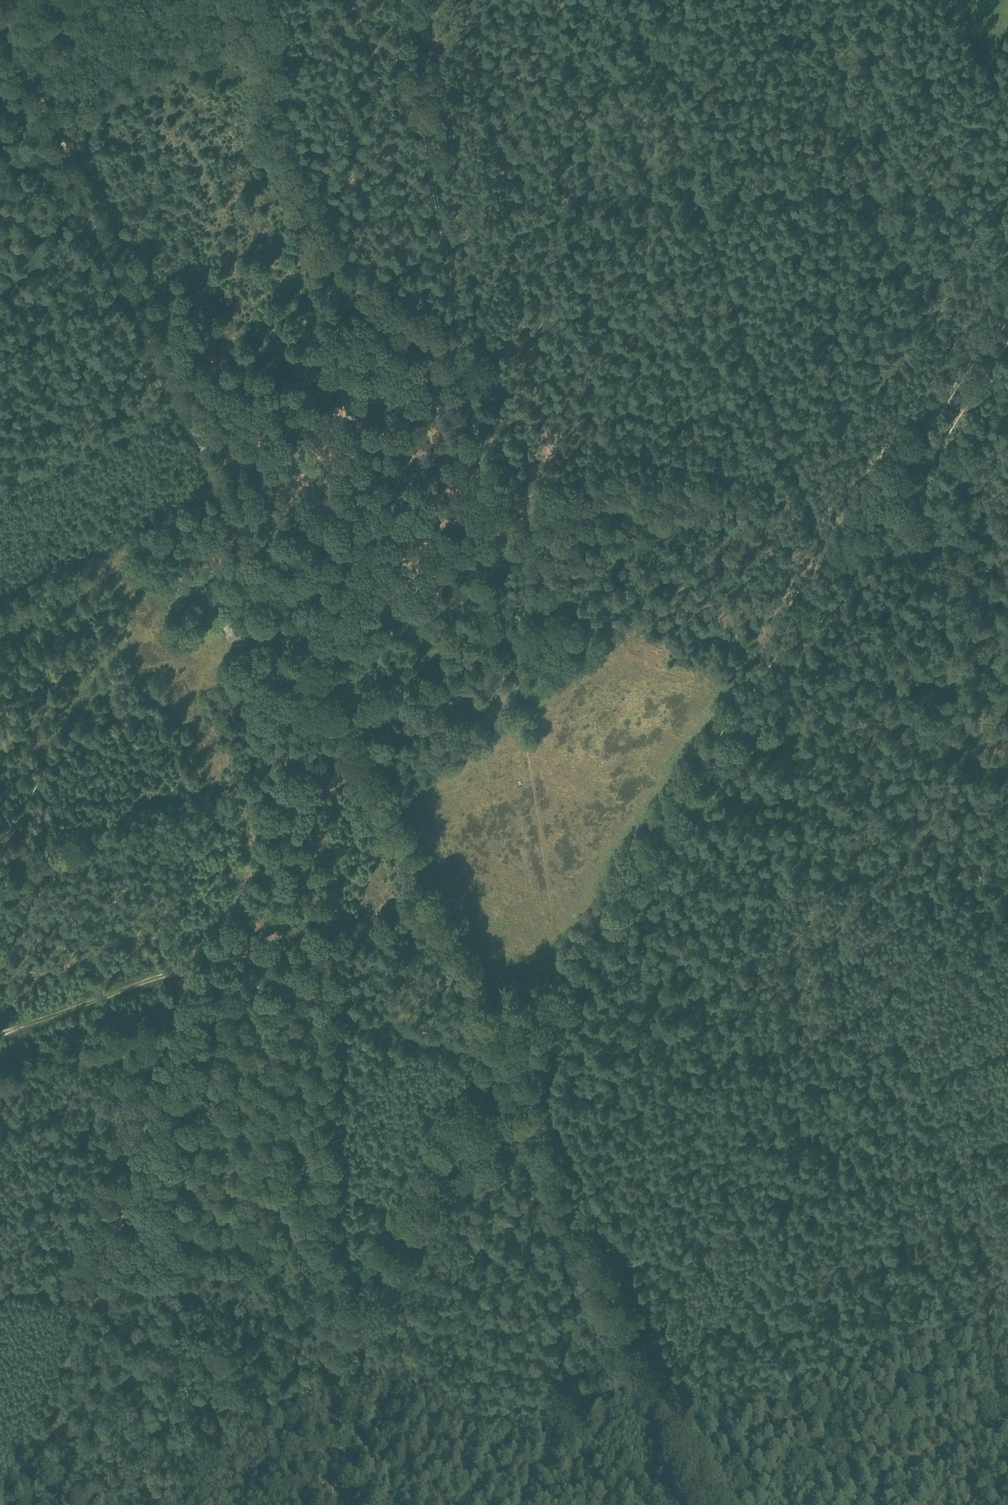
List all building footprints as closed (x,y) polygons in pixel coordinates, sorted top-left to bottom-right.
[(241,620),(230,625),(236,638),(248,633),(241,620)]
